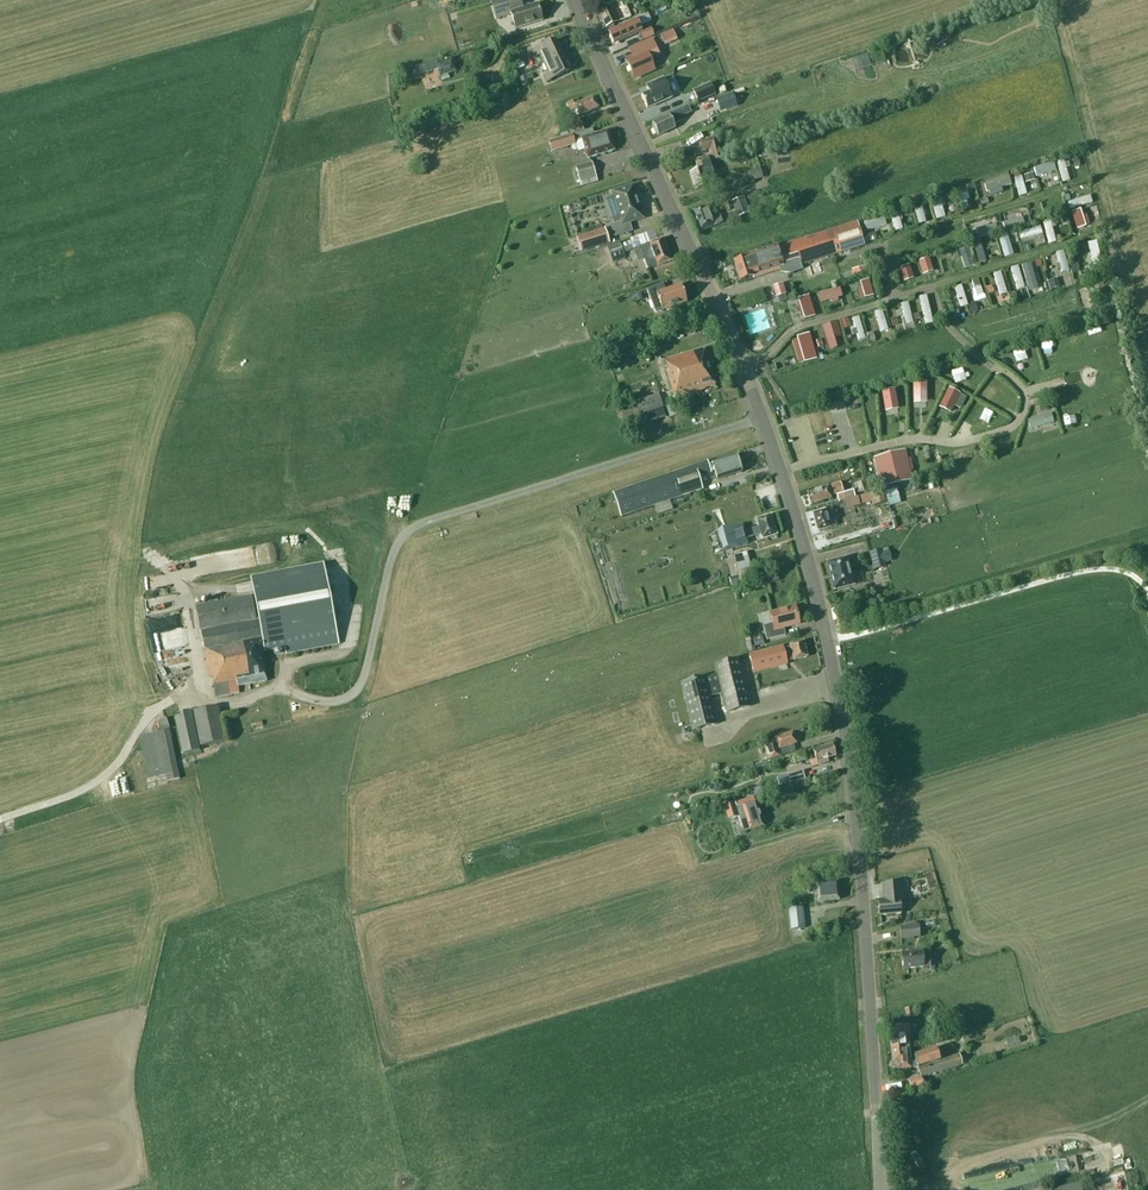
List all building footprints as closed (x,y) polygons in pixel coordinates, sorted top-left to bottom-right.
[(520,0),(494,0),(491,1),(497,19),(511,14),(516,29),(543,20),(537,3),(523,8),(520,0)] [(613,25),(624,20),(619,9),(626,6),(623,0),(621,0),(598,11),(606,28),(613,24),(613,25)] [(650,19),(646,12),(634,18),(635,19),(638,25),(650,19)] [(635,19),(608,32),(614,44),(638,33),(642,41),(654,35),(651,28),(641,32),(638,25),(635,19)] [(676,40),(672,30),(661,35),(665,45),(676,40)] [(628,63),(634,76),(641,72),(642,75),(656,69),(651,59),(660,54),(652,39),(630,49),(635,59),(628,63)] [(538,55),(543,65),(562,56),(555,40),(532,51),(535,57),(538,55)] [(521,49),(512,52),(516,63),(523,61),(522,57),(523,57),(521,49)] [(562,56),(543,65),(547,73),(543,75),(546,82),(569,71),(562,56)] [(846,64),(849,71),(869,63),(866,56),(846,64)] [(434,61),(423,65),(413,68),(415,77),(437,70),(440,81),(449,78),(448,74),(455,72),(451,59),(435,64),(434,61)] [(825,77),(842,75),(841,66),(824,68),(825,77)] [(529,85),(526,76),(520,78),(523,87),(529,85)] [(671,98),(662,79),(646,86),(649,92),(641,95),(647,109),(671,98)] [(709,84),(693,91),(698,102),(714,95),(709,84)] [(737,106),(732,93),(715,100),(718,107),(720,112),(729,109),(730,108),(737,106)] [(578,116),(597,108),(593,97),(574,105),(572,101),(566,104),(570,112),(575,110),(578,116)] [(679,119),(690,113),(687,107),(652,123),(654,128),(652,129),(655,136),(657,135),(658,136),(675,129),(673,125),(681,122),(679,119)] [(574,134),(584,130),(580,120),(571,123),(574,134)] [(608,130),(594,135),(592,129),(574,134),(576,142),(584,139),(590,157),(599,154),(600,155),(614,150),(608,130)] [(575,145),(572,134),(548,141),(551,152),(575,145)] [(716,137),(699,142),(702,153),(710,150),(713,162),(722,159),(716,137)] [(715,183),(711,170),(707,157),(694,161),(697,171),(689,174),(694,190),(706,187),(706,186),(715,183)] [(1063,159),(1033,169),(1037,180),(1059,173),(1063,185),(1071,182),(1063,159)] [(597,182),(592,162),(575,167),(581,187),(597,182)] [(761,172),(750,176),(753,184),(764,179),(761,172)] [(1016,180),(1020,198),(1027,196),(1023,179),(1016,180)] [(644,219),(634,184),(610,191),(612,197),(605,199),(612,222),(619,220),(620,222),(610,225),(614,237),(632,231),(630,223),(644,219)] [(982,202),(998,199),(996,190),(980,193),(982,202)] [(966,194),(958,195),(961,211),(969,209),(966,194)] [(749,213),(743,197),(731,201),(737,217),(749,213)] [(1068,201),(1069,210),(1093,207),(1092,198),(1068,201)] [(944,220),(945,199),(935,199),(934,220),(944,220)] [(691,211),(700,232),(723,223),(720,216),(716,217),(711,204),(705,207),(705,206),(691,211)] [(915,210),(919,225),(926,223),(922,208),(915,210)] [(893,233),(903,232),(899,214),(890,216),(893,233)] [(1081,214),(1073,216),(1077,231),(1084,229),(1081,214)] [(1058,216),(1042,221),(1050,247),(1058,244),(1053,228),(1061,226),(1058,216)] [(866,233),(887,229),(885,217),(864,220),(866,233)] [(1003,224),(1006,233),(1025,227),(1021,217),(1003,224)] [(857,223),(848,226),(782,246),(747,257),(734,262),(740,281),(753,276),(760,273),(760,272),(779,266),(781,272),(790,273),(802,269),(801,266),(855,248),(864,245),(857,223)] [(976,228),(978,238),(998,236),(997,226),(976,228)] [(609,244),(604,228),(576,237),(581,253),(609,244)] [(999,236),(1005,256),(1012,254),(1006,234),(999,236)] [(657,266),(671,261),(662,239),(638,248),(644,263),(646,269),(651,267),(656,265),(657,266)] [(633,250),(630,241),(620,245),(619,244),(612,247),(617,261),(625,258),(623,253),(633,250)] [(980,266),(985,265),(984,260),(985,260),(981,241),(975,242),(980,266)] [(1063,283),(1072,280),(1063,252),(1054,254),(1063,283)] [(943,255),(935,256),(939,277),(946,276),(943,255)] [(924,261),(916,263),(921,285),(928,283),(924,261)] [(867,274),(865,266),(851,269),(853,277),(867,274)] [(1001,272),(993,275),(1001,299),(1009,296),(1001,272)] [(979,279),(970,281),(976,302),(985,300),(979,279)] [(647,290),(655,314),(658,313),(657,312),(656,312),(654,309),(660,307),(662,310),(660,311),(660,312),(687,302),(680,285),(665,291),(662,284),(647,290)] [(962,286),(954,288),(962,311),(969,308),(962,286)] [(784,289),(774,292),(779,306),(789,302),(784,289)] [(824,294),(827,313),(834,312),(831,293),(824,294)] [(931,298),(936,314),(950,310),(945,293),(931,298)] [(926,295),(919,297),(927,327),(934,325),(926,295)] [(796,299),(802,320),(811,318),(805,296),(796,299)] [(901,304),(907,326),(914,324),(908,302),(901,304)] [(882,336),(890,333),(882,310),(874,312),(882,336)] [(853,319),(858,339),(866,337),(861,317),(853,319)] [(897,317),(890,320),(893,328),(900,326),(897,317)] [(820,327),(811,329),(817,353),(826,351),(820,327)] [(794,342),(797,362),(807,360),(804,341),(794,342)] [(674,399),(715,386),(703,349),(664,361),(668,371),(666,372),(674,399)] [(914,402),(928,402),(927,379),(913,380),(914,402)] [(945,416),(957,391),(948,387),(936,412),(945,416)] [(963,404),(967,396),(960,393),(957,401),(963,404)] [(675,400),(676,402),(666,406),(669,417),(680,413),(677,406),(686,404),(684,397),(675,400)] [(642,423),(665,416),(659,399),(657,400),(656,398),(645,402),(647,410),(639,412),(642,423)] [(854,405),(857,418),(868,416),(864,402),(854,405)] [(828,429),(838,424),(833,413),(823,418),(828,429)] [(1053,423),(1051,414),(1027,421),(1030,430),(1053,423)] [(874,459),(881,487),(912,480),(905,451),(874,459)] [(718,481),(743,474),(737,456),(709,465),(708,463),(697,467),(699,475),(715,470),(718,481)] [(669,501),(701,491),(694,468),(615,493),(622,516),(654,506),(669,501)] [(933,481),(927,482),(927,483),(929,490),(935,488),(933,481)] [(835,494),(843,492),(840,483),(807,493),(811,504),(831,498),(830,493),(835,492),(835,494)] [(900,503),(896,485),(884,488),(888,506),(900,503)] [(885,502),(882,490),(871,493),(875,505),(885,502)] [(853,491),(836,496),(838,502),(855,497),(853,491)] [(654,506),(656,515),(672,510),(669,501),(654,506)] [(831,526),(836,525),(831,508),(826,510),(813,513),(818,530),(831,527),(831,526)] [(762,540),(777,535),(771,516),(756,520),(758,527),(743,532),(741,526),(717,533),(723,551),(747,544),(745,540),(760,535),(762,540)] [(848,548),(849,555),(860,553),(859,547),(848,548)] [(886,565),(882,549),(869,552),(873,569),(886,565)] [(749,561),(746,552),(741,554),(743,563),(735,565),(737,572),(751,568),(749,561)] [(833,590),(854,585),(847,557),(826,563),(833,590)] [(195,576),(207,576),(208,561),(195,560),(195,576)] [(286,655),(339,644),(323,562),(271,572),(279,617),(200,632),(209,678),(212,677),(216,697),(240,692),(239,687),(267,681),(261,653),(285,648),(286,655)] [(738,576),(729,578),(730,584),(738,582),(740,582),(738,576)] [(158,581),(148,581),(148,593),(158,592),(158,581)] [(251,596),(195,607),(200,630),(256,618),(251,596)] [(799,624),(795,607),(770,613),(773,624),(763,626),(767,640),(786,635),(784,628),(799,624)] [(752,647),(750,636),(744,637),(746,643),(748,652),(755,651),(755,647),(753,646),(752,647)] [(752,639),(753,646),(755,647),(763,645),(762,637),(752,639)] [(750,655),(750,657),(754,673),(788,665),(787,663),(795,661),(808,658),(804,642),(791,645),(792,647),(784,649),(784,647),(750,655)] [(716,666),(718,675),(682,684),(693,731),(717,725),(710,697),(722,694),(727,713),(751,707),(739,660),(716,666)] [(201,747),(225,742),(218,707),(194,712),(201,747)] [(200,751),(191,711),(179,714),(181,719),(175,720),(182,755),(200,751)] [(162,731),(169,729),(166,719),(159,721),(162,731)] [(167,782),(179,780),(169,731),(139,738),(148,780),(166,777),(167,782)] [(779,749),(797,743),(793,733),(776,738),(777,742),(765,745),(769,760),(781,757),(779,749)] [(829,759),(837,757),(833,745),(814,751),(819,765),(830,762),(829,759)] [(795,764),(807,760),(805,754),(793,757),(795,764)] [(785,776),(776,778),(779,787),(788,785),(785,776)] [(128,782),(118,783),(121,798),(130,797),(128,782)] [(760,787),(748,790),(750,797),(762,794),(760,787)] [(763,826),(755,802),(753,798),(724,807),(728,820),(738,817),(743,832),(763,826)] [(818,902),(839,900),(837,882),(816,884),(808,885),(809,894),(817,894),(818,902)] [(883,884),(884,900),(878,900),(879,915),(901,913),(899,899),(906,898),(904,882),(883,884)] [(805,928),(803,906),(788,908),(790,929),(805,928)] [(900,938),(919,936),(918,924),(899,926),(900,938)] [(930,957),(922,958),(922,951),(902,953),(903,969),(930,966),(930,957)] [(889,1026),(891,1048),(910,1047),(908,1034),(911,1034),(910,1024),(889,1026)] [(910,1047),(891,1048),(893,1063),(897,1062),(898,1069),(911,1068),(911,1061),(910,1047)] [(936,1049),(915,1056),(921,1077),(962,1065),(959,1055),(940,1060),(936,1049)] [(921,1077),(908,1080),(911,1090),(924,1087),(921,1077)] [(1054,1177),(1106,1170),(1104,1152),(1085,1155),(1085,1160),(1053,1164),(1054,1177)] [(1112,1180),(1112,1189),(1119,1189),(1119,1188),(1122,1188),(1123,1180),(1112,1180)] [(1087,1189),(1103,1189),(1101,1181),(1086,1183),(1087,1189)]
